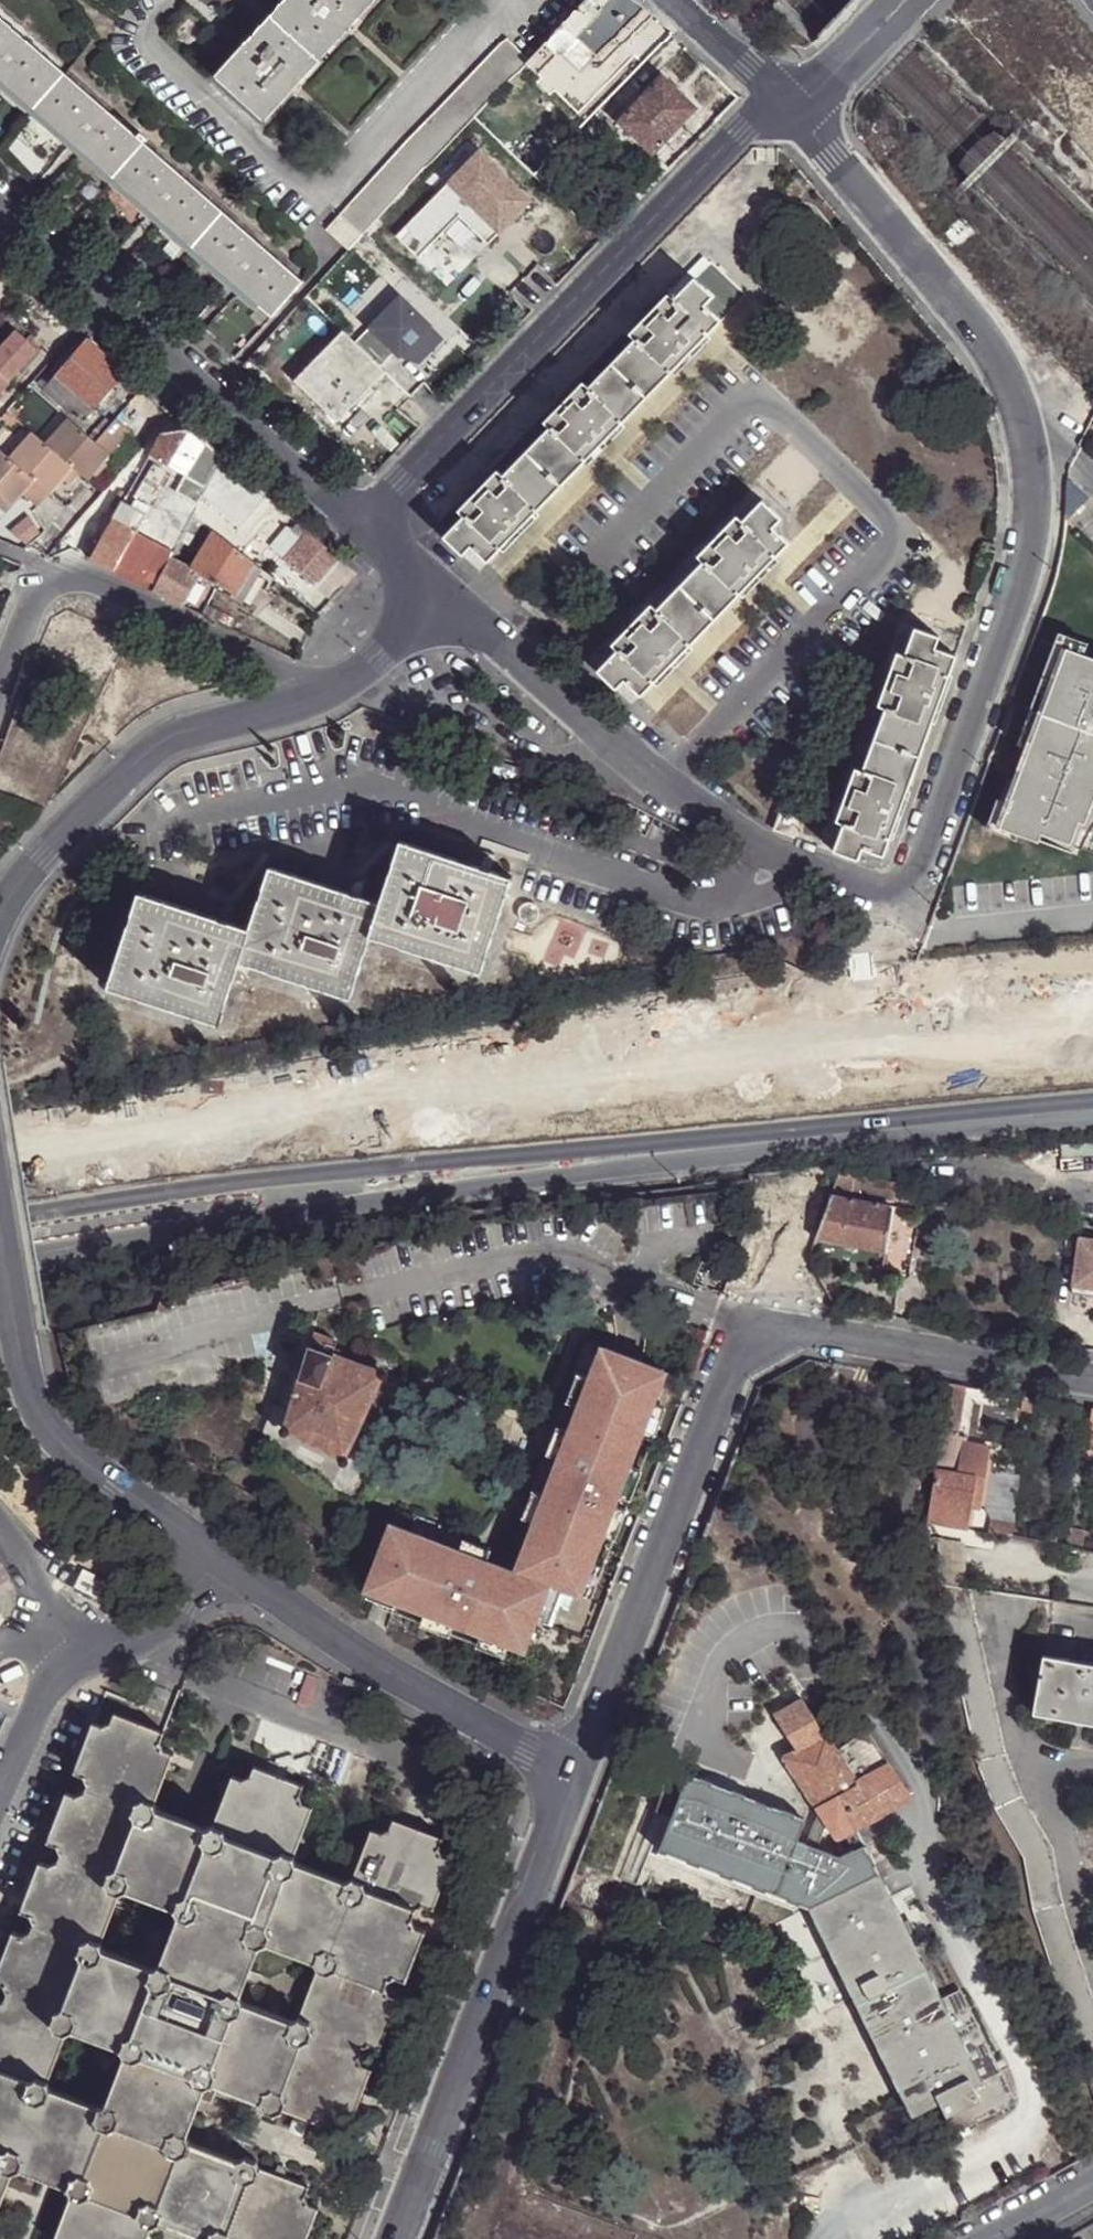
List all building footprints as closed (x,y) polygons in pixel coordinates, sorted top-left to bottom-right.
[(375,1),(374,0),(286,0),(272,17),(321,61),(375,1)] [(634,0),(588,0),(557,33),(569,44),(568,45),(593,70),(601,69),(651,16),(634,0)] [(266,122),(321,61),(272,17),(248,43),(217,78),(266,122)] [(2,83),(34,110),(65,74),(0,18),(0,81),(2,83)] [(569,44),(557,33),(528,59),(524,63),(539,77),(568,45),(569,44)] [(496,48),(519,69),(524,63),(528,59),(505,38),(496,48)] [(487,58),(509,79),(519,69),(496,48),(487,58)] [(477,68),(500,89),(509,79),(487,58),(477,68)] [(467,79),(490,100),(500,89),(477,68),(467,79)] [(113,178),(146,143),(139,137),(65,74),(34,110),(72,143),(81,151),(113,178)] [(695,108),(662,76),(617,122),(652,155),(695,108)] [(457,89),(480,110),(490,100),(467,79),(457,89)] [(193,247),(161,220),(152,212),(113,178),(81,151),(72,143),(34,110),(2,83),(0,81),(0,89),(257,311),(260,305),(240,288),(231,280),(193,247)] [(447,101),(469,122),(480,110),(457,89),(447,101)] [(437,111),(460,132),(469,122),(447,101),(437,111)] [(428,122),(450,143),(460,132),(437,111),(428,122)] [(418,132),(441,153),(450,143),(428,122),(418,132)] [(139,137),(146,143),(149,140),(142,133),(139,137)] [(668,170),(686,153),(673,140),(656,159),(668,170)] [(193,247),(225,212),(146,143),(113,178),(152,212),(161,220),(193,247)] [(482,143),(394,232),(416,254),(435,234),(464,263),(533,193),(482,143)] [(413,183),(423,172),(400,152),(390,162),(413,183)] [(404,193),(413,183),(390,162),(381,172),(404,193)] [(394,203),(404,193),(381,172),(371,182),(394,203)] [(384,214),(394,203),(371,182),(361,193),(384,214)] [(374,225),(384,214),(361,193),(351,204),(374,225)] [(365,235),(374,225),(351,204),(342,214),(365,235)] [(304,281),(225,212),(193,247),(231,280),(240,288),(260,305),(274,317),(304,281)] [(351,250),(365,235),(342,214),(328,229),(351,250)] [(25,297),(31,290),(13,274),(7,282),(25,297)] [(714,297),(688,274),(667,293),(659,291),(631,321),(618,333),(625,339),(601,363),(643,401),(721,320),(706,305),(714,297)] [(421,317),(390,348),(421,378),(451,347),(421,317)] [(341,420),(388,366),(341,324),(293,378),(341,420)] [(61,349),(70,357),(87,338),(77,330),(61,349)] [(0,350),(0,398),(11,386),(7,383),(37,350),(16,332),(0,350)] [(94,410),(126,373),(87,338),(70,357),(54,375),(67,386),(94,410)] [(643,401),(601,363),(579,384),(574,380),(532,423),(538,428),(515,451),(557,492),(643,401)] [(67,386),(54,375),(46,384),(66,400),(73,407),(86,419),(94,410),(67,386)] [(66,400),(46,384),(43,388),(61,405),(66,400)] [(68,412),(73,407),(66,400),(61,405),(68,412)] [(46,444),(67,419),(58,411),(36,437),(46,444)] [(100,464),(130,430),(116,418),(94,442),(67,419),(46,444),(36,437),(31,433),(9,459),(0,451),(0,497),(11,507),(23,494),(38,508),(59,482),(55,479),(59,475),(63,478),(69,483),(80,472),(88,479),(97,469),(92,464),(96,461),(100,464)] [(207,488),(223,457),(192,429),(164,433),(151,455),(157,459),(185,476),(207,488)] [(557,492),(515,451),(493,474),(487,469),(446,511),(451,517),(430,538),(451,560),(462,550),(476,565),(483,565),(557,492)] [(157,459),(151,455),(141,471),(148,474),(157,459)] [(268,496),(223,457),(207,488),(202,497),(239,529),(268,496)] [(374,475),(383,466),(374,458),(366,468),(374,475)] [(202,497),(207,488),(185,476),(161,522),(138,510),(123,502),(92,559),(153,593),(172,556),(194,514),(202,497)] [(139,477),(123,502),(134,499),(144,480),(139,477)] [(277,504),(268,496),(239,529),(248,537),(277,504)] [(248,537),(239,529),(202,497),(194,514),(214,531),(242,554),(253,542),(248,537)] [(778,519),(756,498),(734,520),(728,516),(687,558),(693,563),(670,587),(711,626),(788,543),(771,528),(778,519)] [(134,499),(123,502),(138,510),(142,503),(134,499)] [(29,516),(2,540),(22,547),(39,533),(29,516)] [(298,522),(291,529),(302,539),(284,559),(316,587),(340,559),(298,522)] [(236,595),(254,563),(242,554),(214,531),(192,567),(192,569),(200,574),(213,581),(236,595)] [(366,571),(371,565),(356,550),(350,556),(366,571)] [(192,569),(192,567),(172,556),(153,593),(183,608),(197,580),(200,574),(192,569)] [(259,575),(262,569),(254,563),(236,595),(245,600),(259,575)] [(259,575),(274,586),(277,582),(262,569),(259,575)] [(200,574),(197,580),(209,587),(213,581),(200,574)] [(280,596),(285,589),(277,582),(274,586),(272,589),(280,596)] [(607,652),(586,674),(607,694),(617,687),(634,704),(711,626),(670,587),(648,611),(642,606),(602,647),(607,652)] [(201,616),(217,623),(221,612),(206,606),(201,616)] [(939,636),(907,627),(896,655),(890,652),(869,709),(876,712),(866,741),(918,760),(956,656),(933,648),(939,636)] [(1060,630),(1018,741),(1029,745),(1067,645),(1092,655),(1092,642),(1060,630)] [(1067,645),(1029,745),(1009,800),(1000,824),(1019,831),(1038,838),(1042,830),(1070,841),(1079,819),(1085,821),(1090,808),(1092,799),(1092,655),(1067,645)] [(825,855),(853,865),(857,854),(877,861),(918,760),(866,741),(854,772),(847,769),(827,825),(835,829),(825,855)] [(1000,824),(1009,800),(998,796),(986,826),(1017,837),(1019,831),(1000,824)] [(1070,841),(1081,845),(1086,835),(1092,822),(1092,809),(1090,808),(1085,821),(1079,819),(1070,841)] [(782,813),(775,830),(794,837),(801,820),(782,813)] [(380,903),(370,934),(481,970),(511,878),(482,868),(465,862),(402,841),(380,903)] [(471,846),(465,862),(482,868),(485,861),(489,856),(496,854),(471,846)] [(251,930),(241,960),(351,997),(370,934),(380,903),(351,894),(334,889),(272,868),(251,930)] [(340,872),(334,889),(351,894),(353,888),(358,883),(365,880),(340,872)] [(220,919),(204,914),(141,894),(111,986),(220,1023),(241,960),(251,930),(220,919)] [(209,898),(204,914),(220,919),(223,914),(228,908),(235,906),(209,898)] [(536,908),(531,904),(525,904),(519,907),(517,914),(518,917),(523,922),(529,923),(535,921),(538,915),(536,908)] [(893,1182),(837,1173),(831,1191),(891,1201),(893,1182)] [(814,1238),(884,1251),(890,1207),(829,1196),(814,1238)] [(1079,1236),(1072,1284),(1092,1287),(1092,1238),(1079,1236)] [(1072,1284),(1071,1292),(1092,1295),(1092,1287),(1072,1284)] [(316,1331),(311,1344),(334,1352),(339,1340),(316,1331)] [(460,1544),(391,1517),(365,1584),(369,1591),(375,1598),(380,1602),(384,1604),(387,1606),(393,1607),(397,1597),(425,1607),(454,1619),(481,1629),(506,1639),(520,1644),(528,1624),(533,1626),(538,1614),(551,1580),(562,1584),(575,1589),(587,1558),(594,1561),(606,1531),(617,1501),(620,1493),(632,1462),(646,1427),(657,1399),(658,1397),(654,1396),(665,1367),(606,1343),(595,1373),(591,1372),(579,1402),(570,1426),(559,1454),(545,1489),(534,1517),(515,1566),(488,1555),(460,1544)] [(293,1406),(286,1428),(346,1458),(385,1371),(334,1352),(311,1344),(305,1364),(297,1393),(293,1406)] [(281,1403),(293,1406),(297,1393),(305,1364),(294,1360),(291,1372),(286,1387),(281,1403)] [(270,1382),(286,1387),(291,1372),(275,1367),(270,1382)] [(579,1402),(590,1374),(580,1370),(569,1399),(579,1402)] [(964,1386),(948,1383),(942,1418),(958,1422),(964,1386)] [(657,1399),(646,1427),(656,1431),(667,1403),(657,1399)] [(559,1454),(570,1426),(560,1422),(549,1450),(559,1454)] [(956,1472),(960,1442),(964,1442),(965,1435),(940,1432),(935,1460),(942,1461),(941,1469),(956,1472)] [(925,1519),(965,1527),(969,1505),(978,1507),(987,1446),(964,1442),(960,1442),(956,1472),(941,1469),(942,1461),(935,1460),(925,1519)] [(632,1462),(620,1493),(630,1497),(642,1466),(632,1462)] [(534,1517),(545,1489),(535,1486),(524,1513),(534,1517)] [(617,1501),(606,1531),(615,1535),(627,1505),(617,1501)] [(996,1532),(999,1516),(987,1514),(984,1530),(996,1532)] [(1013,1518),(999,1516),(996,1532),(1010,1534),(1013,1518)] [(1064,1529),(1062,1543),(1085,1548),(1087,1533),(1064,1529)] [(460,1544),(488,1555),(492,1545),(464,1534),(460,1544)] [(965,1585),(965,1544),(927,1537),(937,1580),(965,1585)] [(587,1558),(575,1589),(591,1596),(603,1564),(594,1561),(587,1558)] [(83,1569),(74,1588),(110,1606),(119,1587),(83,1569)] [(551,1580),(538,1614),(549,1618),(562,1584),(551,1580)] [(454,1619),(425,1607),(420,1618),(450,1630),(454,1619)] [(528,1624),(520,1644),(532,1649),(540,1628),(533,1626),(528,1624)] [(506,1639),(481,1629),(476,1640),(501,1650),(506,1639)] [(1092,1723),(1092,1664),(1044,1655),(1033,1712),(1092,1723)] [(14,2151),(70,2171),(51,2223),(61,2227),(64,2236),(62,2238),(137,2238),(152,2201),(207,2221),(201,2238),(276,2238),(278,2234),(285,2231),(295,2235),(314,2185),(305,2182),(301,2173),(304,2165),(255,2146),(255,2142),(253,2138),(247,2136),(244,2135),(241,2142),(182,2121),(204,2060),(264,2083),(263,2085),(266,2090),(273,2092),(278,2088),(326,2106),(330,2096),(339,2092),(347,2096),(366,2046),(357,2043),(354,2034),(358,2025),(366,2023),(375,2027),(393,1978),(385,1974),(380,1965),(383,1957),(391,1953),(400,1958),(419,1908),(411,1904),(408,1895),(412,1885),(418,1885),(428,1888),(446,1838),(437,1836),(434,1825),(437,1817),(388,1798),(383,1808),(375,1813),(365,1808),(346,1861),(289,1840),(308,1787),(298,1783),(295,1775),(298,1767),(250,1747),(247,1755),(238,1760),(228,1757),(208,1809),(150,1788),(171,1735),(162,1732),(158,1721),(162,1714),(119,1699),(113,1717),(104,1723),(94,1720),(76,1767),(83,1770),(87,1777),(85,1785),(77,1790),(68,1786),(49,1833),(57,1837),(61,1845),(57,1853),(51,1856),(41,1852),(22,1902),(30,1905),(34,1912),(31,1919),(23,1923),(14,1920),(0,1956),(0,1972),(2,1973),(8,1981),(4,1988),(0,1990),(0,2187),(14,2151)] [(833,1953),(843,1975),(913,2115),(941,2102),(955,2130),(1018,2099),(962,1989),(943,1999),(880,1874),(867,1879),(840,1838),(907,1797),(865,1731),(835,1750),(803,1700),(775,1716),(797,1752),(786,1760),(801,1787),(787,1795),(799,1815),(837,1894),(810,1908),(833,1953)] [(810,1992),(843,1975),(833,1953),(820,1959),(761,1835),(799,1815),(787,1795),(729,1827),(810,1992)]
